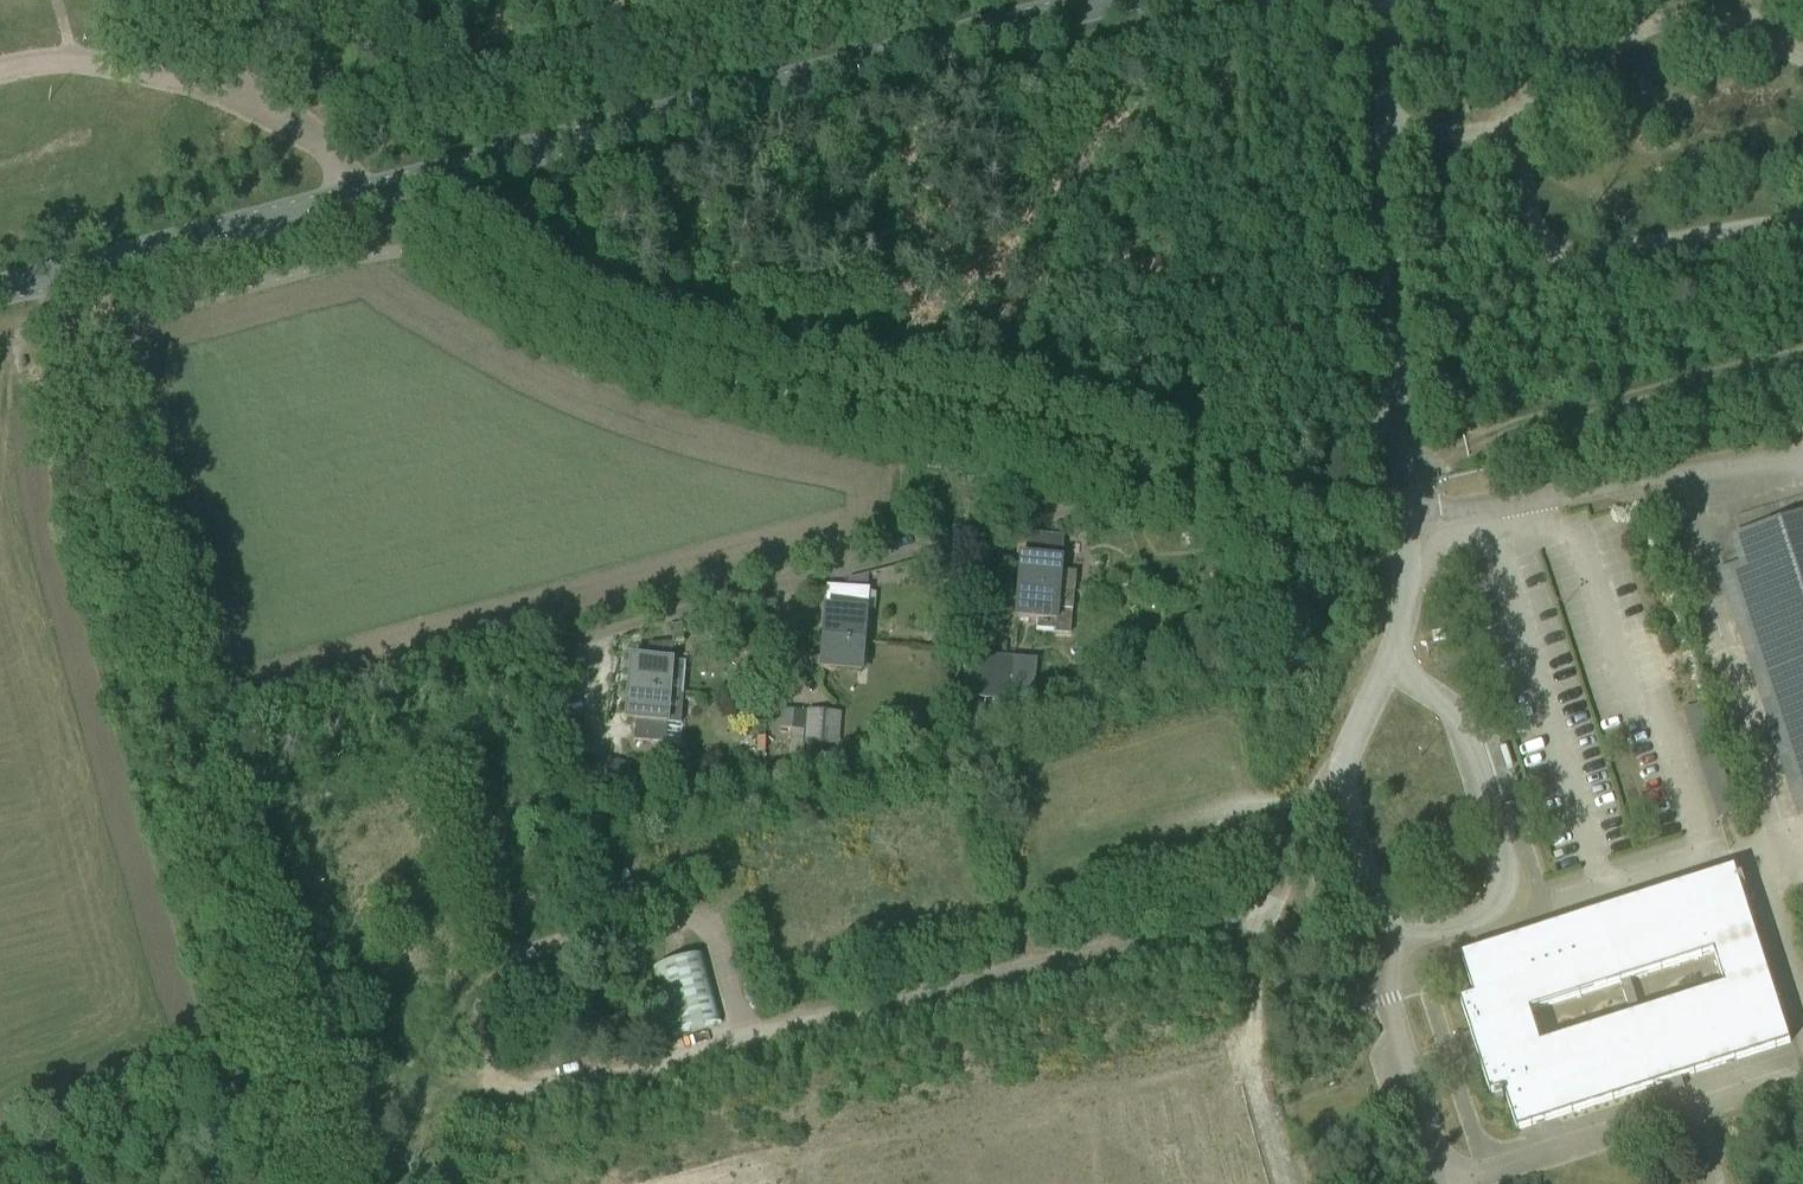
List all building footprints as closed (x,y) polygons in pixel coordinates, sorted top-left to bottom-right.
[(1802,544),(1802,513),(1744,532),(1733,535),(1742,563),(1802,544)] [(1322,530),(1339,530),(1340,516),(1323,516),(1322,530)] [(1021,555),(1018,586),(1059,589),(1074,591),(1075,572),(1060,570),(1063,536),(1030,532),(1028,556),(1021,555)] [(823,625),(864,631),(867,589),(828,585),(826,606),(825,606),(823,625)] [(1056,621),(1059,589),(1018,586),(1016,617),(1056,621)] [(681,623),(669,624),(670,634),(673,633),(674,641),(682,640),(681,623)] [(864,631),(823,625),(820,667),(861,671),(864,631)] [(630,686),(668,689),(673,642),(650,644),(649,659),(632,657),(630,686)] [(1000,660),(976,658),(975,676),(999,678),(1000,660)] [(630,686),(627,718),(665,721),(668,689),(630,686)] [(1738,812),(1704,703),(1683,708),(1719,818),(1738,812)] [(804,713),(780,711),(778,731),(803,733),(804,713)] [(827,714),(805,712),(803,744),(825,746),(827,714)] [(699,760),(694,768),(702,774),(708,766),(699,760)] [(1801,814),(1802,813),(1802,782),(1792,786),(1801,814)] [(1492,1093),(1505,1089),(1518,1128),(1791,1041),(1736,868),(1468,953),(1462,955),(1475,996),(1462,1000),(1473,1033),(1459,1037),(1468,1065),(1482,1060),(1492,1093)] [(703,954),(652,967),(670,1036),(721,1023),(703,954)]
